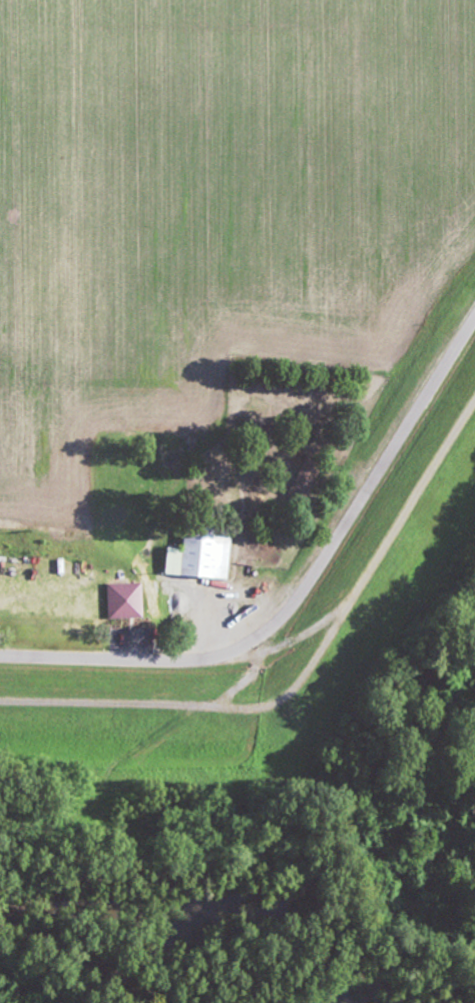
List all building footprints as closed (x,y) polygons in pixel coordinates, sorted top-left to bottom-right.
[(230,527),(224,580),(160,572),(163,545),(179,547),(182,521),(230,527)] [(118,588),(148,589),(148,610),(118,610),(118,588)]
